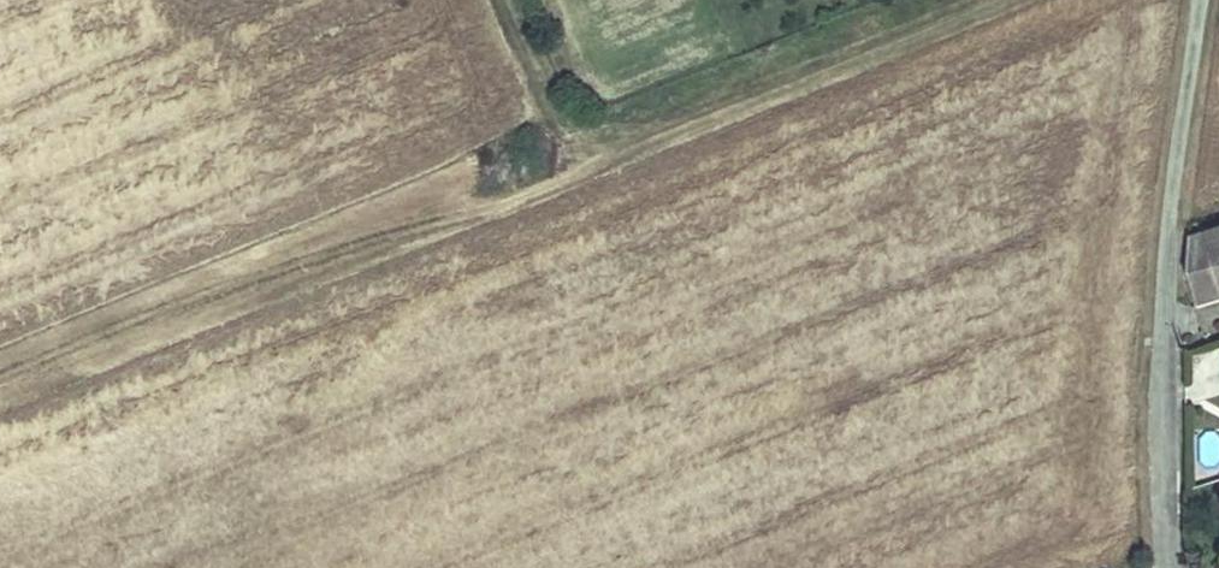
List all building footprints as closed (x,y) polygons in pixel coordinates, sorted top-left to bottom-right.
[(1189,233),(1184,269),(1193,299),(1218,291),(1218,224),(1189,233)] [(1199,434),(1203,466),(1218,464),(1218,432),(1199,434)]
